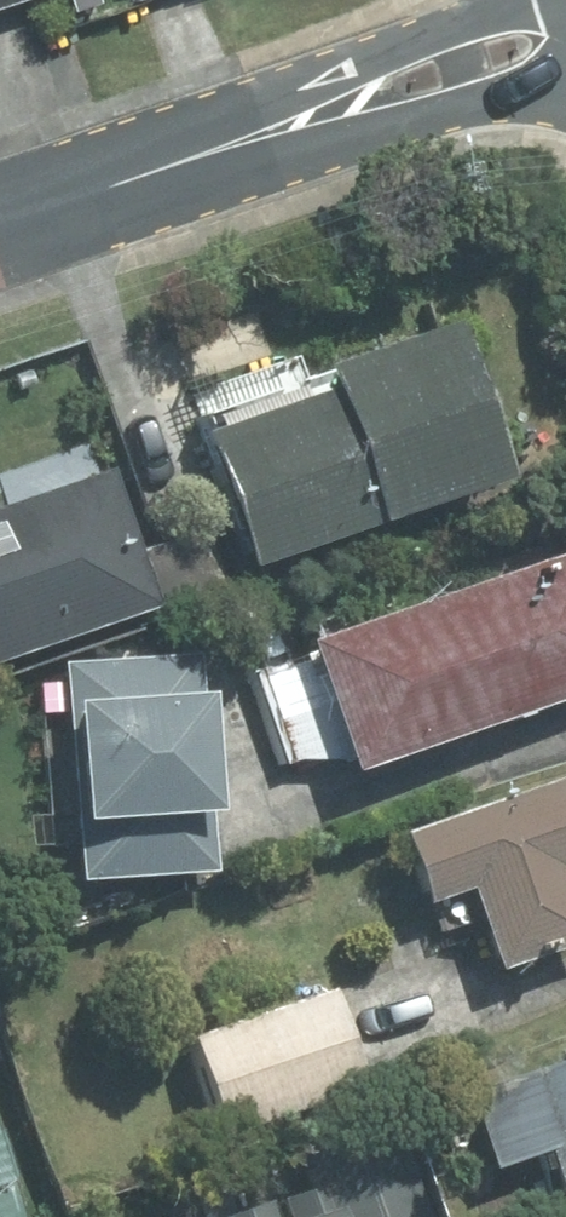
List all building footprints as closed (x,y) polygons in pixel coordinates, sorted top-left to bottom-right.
[(32,0),(0,0),(0,11),(32,0)] [(503,486),(453,325),(317,368),(325,396),(197,435),(239,569),(503,486)] [(150,608),(88,441),(0,474),(0,494),(4,504),(0,505),(0,663),(150,608)] [(317,651),(250,674),(285,775),(352,752),(359,770),(565,698),(565,554),(314,642),(317,651)] [(203,654),(61,661),(71,878),(214,871),(203,654)] [(400,836),(425,905),(468,889),(497,970),(565,945),(565,775),(400,836)] [(357,1090),(325,994),(179,1044),(211,1140),(357,1090)] [(461,1087),(488,1169),(539,1152),(558,1208),(531,1216),(565,1216),(565,1052),(461,1087)] [(317,1146),(146,1192),(153,1216),(427,1216),(402,1123),(317,1146)] [(0,1165),(0,1216),(15,1216),(0,1165)]
